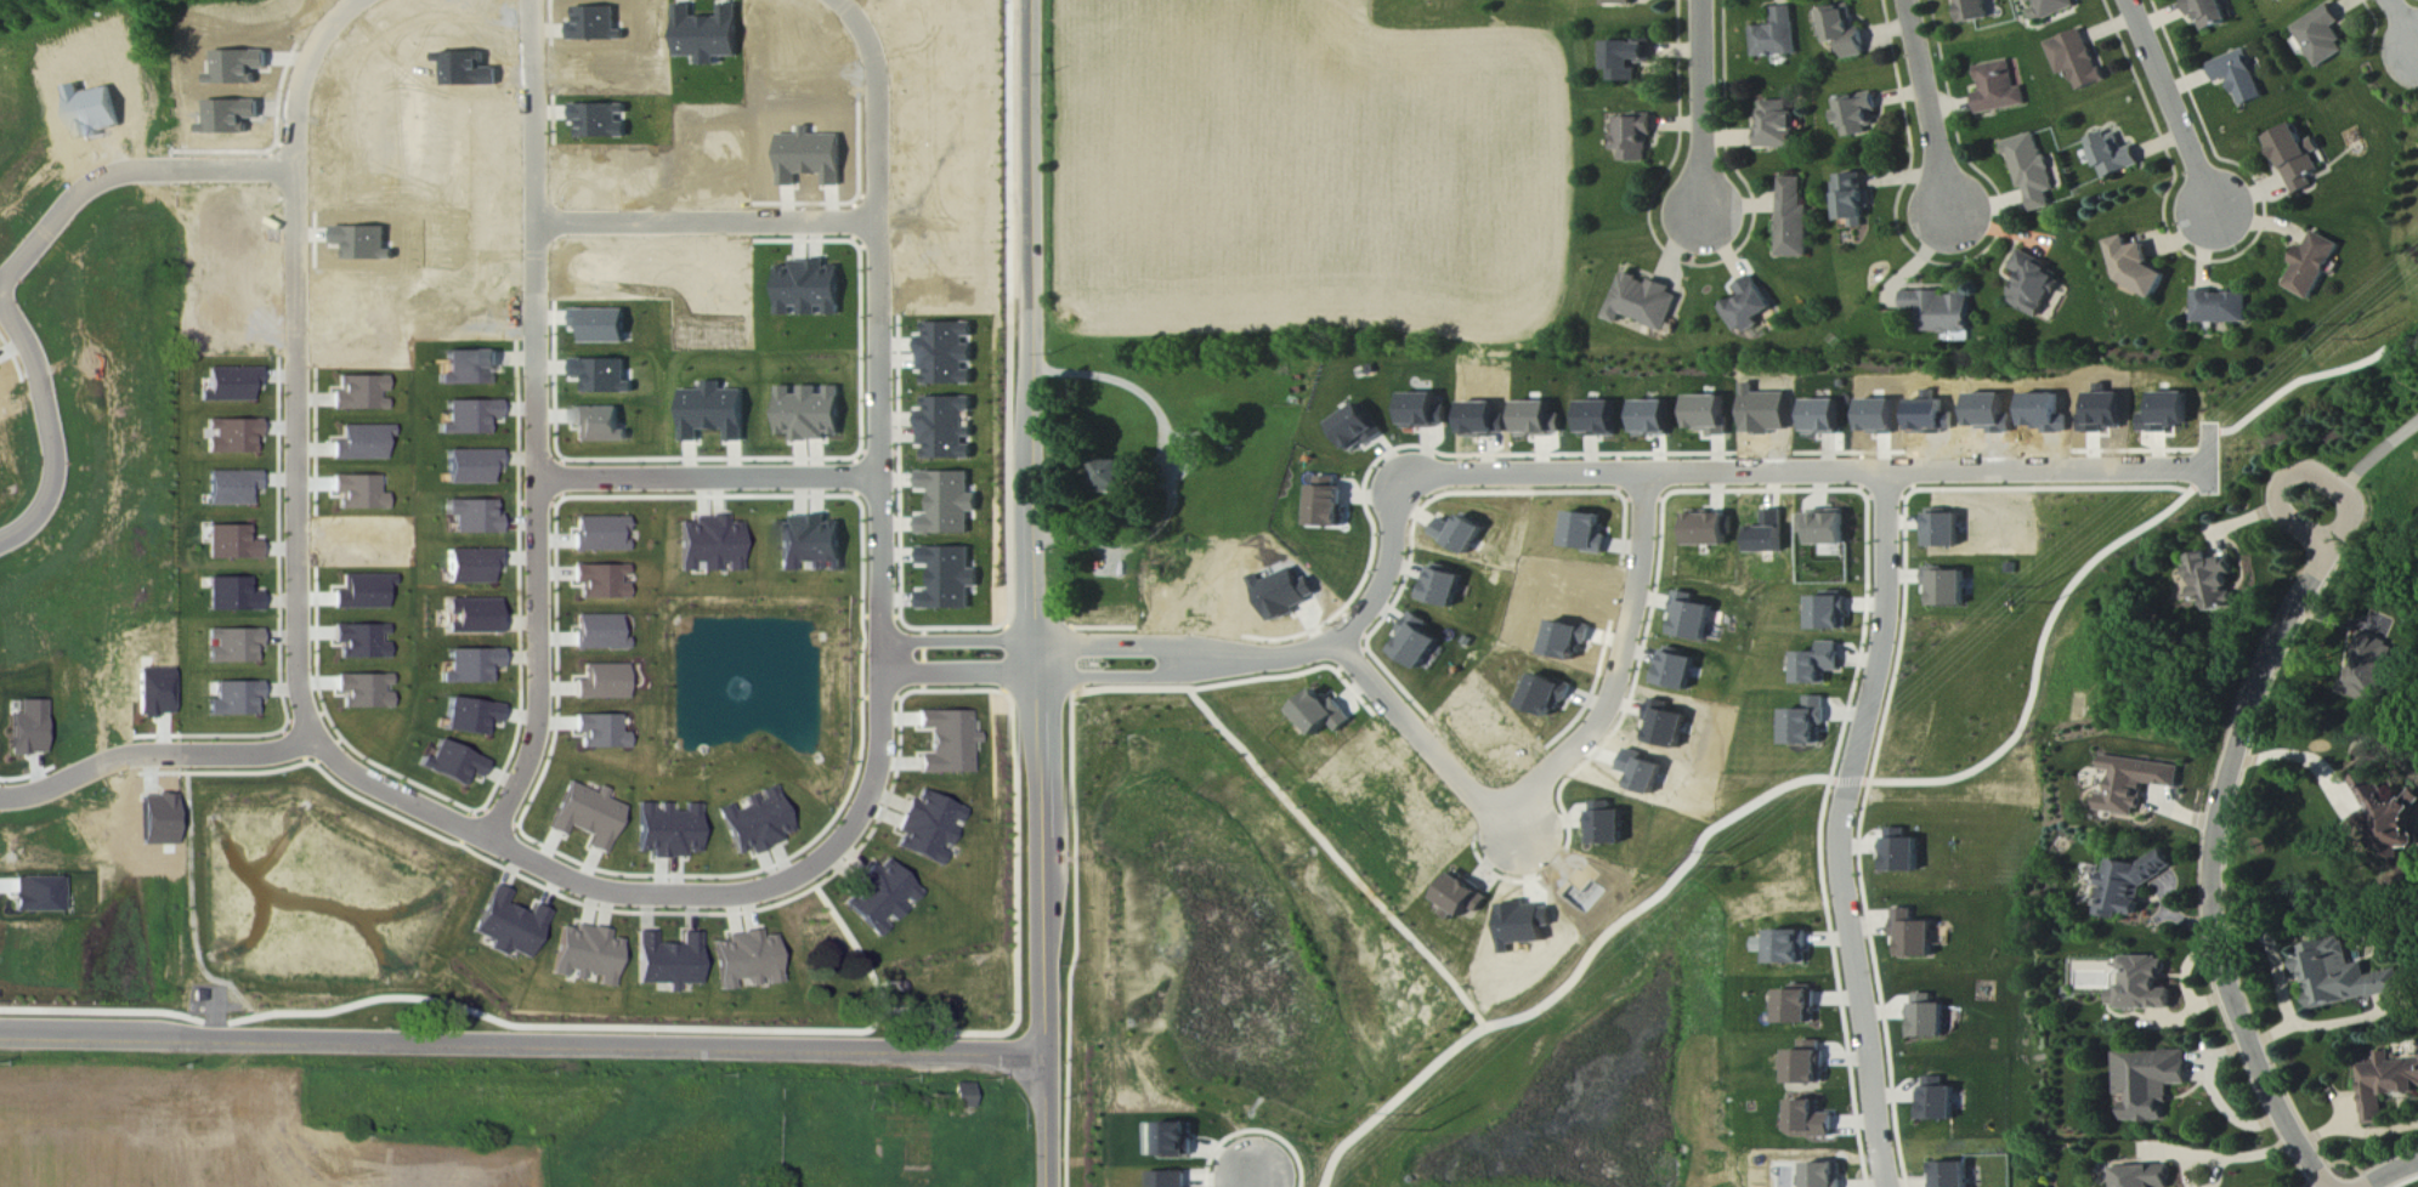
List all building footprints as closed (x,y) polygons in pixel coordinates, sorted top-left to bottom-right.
[(1966,25),(1993,19),(1989,0),(1960,0),(1966,25)] [(2044,21),(2080,8),(2077,0),(2037,0),(2044,21)] [(2206,33),(2233,21),(2224,0),(2185,0),(2192,18),(2198,15),(2206,33)] [(2295,27),(2319,69),(2351,51),(2337,27),(2344,23),(2334,5),(2295,27)] [(1794,6),(1775,8),(1776,26),(1754,28),(1756,57),(1798,54),(1794,6)] [(1867,56),(1863,31),(1851,32),(1847,7),(1817,11),(1821,37),(1829,36),(1830,45),(1843,43),(1846,59),(1867,56)] [(2048,44),(2062,76),(2072,72),(2081,93),(2107,82),(2086,29),(2048,44)] [(2211,65),(2219,84),(2231,79),(2243,108),(2267,99),(2248,50),(2211,65)] [(1979,67),(1984,92),(1977,93),(1981,115),(2030,105),(2026,86),(2018,88),(2013,61),(1979,67)] [(1846,137),(1876,131),(1872,111),(1879,110),(1876,93),(1839,100),(1846,137)] [(1756,150),(1797,149),(1796,112),(1790,112),(1790,102),(1761,102),(1762,119),(1756,119),(1756,150)] [(1651,117),(1617,117),(1617,152),(1622,152),(1622,162),(1651,162),(1651,117)] [(2298,196),(2318,187),(2314,177),(2325,172),(2317,156),(2325,152),(2318,137),(2307,142),(2300,125),(2272,138),(2298,196)] [(2093,139),(2105,179),(2143,168),(2136,142),(2123,145),(2119,132),(2093,139)] [(2007,142),(2020,190),(2028,188),(2034,213),(2053,208),(2049,193),(2058,191),(2048,155),(2043,156),(2037,134),(2007,142)] [(1842,223),(1854,222),(1855,230),(1869,229),(1867,209),(1872,208),(1871,191),(1866,192),(1864,174),(1845,176),(1845,184),(1839,184),(1842,223)] [(1811,206),(1805,206),(1805,178),(1781,178),(1782,259),(1811,258),(1811,206)] [(2287,286),(2316,301),(2345,245),(2319,232),(2309,250),(2307,249),(2287,286)] [(2113,241),(2123,283),(2160,300),(2171,275),(2155,268),(2149,244),(2134,247),(2131,237),(2113,241)] [(2011,270),(2023,275),(2011,305),(2044,319),(2063,272),(2019,253),(2011,270)] [(1669,333),(1683,293),(1652,282),(1652,283),(1625,273),(1608,321),(1622,325),(1625,317),(1669,333)] [(1778,312),(1756,276),(1738,287),(1743,295),(1723,308),(1739,333),(1747,327),(1749,330),(1778,312)] [(1971,296),(1943,296),(1943,292),(1905,292),(1905,312),(1923,312),(1923,333),(1971,333),(1971,296)] [(2252,323),(2251,292),(2197,293),(2198,324),(2252,323)] [(625,311),(573,311),(573,321),(581,321),(581,344),(624,345),(625,311)] [(634,393),(634,383),(627,383),(626,360),(572,361),(573,378),(584,378),(585,395),(634,393)] [(683,441),(698,441),(698,430),(727,428),(727,442),(743,442),(743,391),(723,391),(723,382),(706,384),(706,391),(683,391),(683,441)] [(841,387),(823,387),(797,387),(779,387),(779,436),(792,436),(792,442),(827,442),(827,436),(841,436),(841,387)] [(2192,427),(2192,395),(2157,394),(2156,415),(2143,415),(2143,433),(2171,434),(2171,427),(2192,427)] [(1439,395),(1406,395),(1407,428),(1449,427),(1449,407),(1439,407),(1439,395)] [(1691,397),(1726,397),(1726,416),(1728,416),(1729,436),(1711,437),(1711,432),(1700,432),(1700,431),(1691,431),(1691,397)] [(974,460),(973,428),(965,428),(965,413),(973,413),(973,398),(924,398),(925,413),(919,413),(919,445),(926,445),(926,461),(974,460)] [(1840,401),(1807,401),(1807,435),(1840,434),(1840,401)] [(1519,404),(1553,403),(1553,435),(1552,437),(1521,438),(1521,424),(1522,424),(1521,416),(1519,415),(1519,404)] [(1584,403),(1616,403),(1616,433),(1616,438),(1598,438),(1597,435),(1592,435),(1592,437),(1582,438),(1582,433),(1579,433),(1579,415),(1584,415),(1584,403)] [(1383,434),(1365,404),(1333,424),(1352,454),(1383,434)] [(574,409),(574,443),(627,442),(627,424),(619,424),(619,408),(574,409)] [(205,421),(205,430),(214,430),(214,440),(205,440),(205,455),(253,454),(253,443),(260,443),(260,420),(205,421)] [(1099,488),(1130,488),(1130,462),(1099,463),(1099,488)] [(207,506),(250,507),(251,493),(259,493),(259,472),(207,471),(207,506)] [(919,473),(919,490),(931,490),(931,519),(919,519),(919,535),(969,534),(969,513),(978,513),(978,496),(970,496),(969,473),(919,473)] [(340,510),(387,511),(387,494),(380,494),(380,477),(333,476),(332,495),(340,495),(340,510)] [(1346,529),(1347,488),(1340,488),(1341,479),(1317,478),(1316,529),(1346,529)] [(445,502),(445,518),(453,518),(453,536),(500,535),(500,515),(493,515),(493,501),(445,502)] [(1691,511),(1712,511),(1712,516),(1731,516),(1731,547),(1691,549),(1691,511)] [(1570,512),(1603,516),(1601,538),(1608,538),(1606,556),(1586,553),(1587,551),(1565,547),(1570,512)] [(1804,513),(1805,535),(1816,535),(1816,546),(1849,546),(1849,512),(1804,513)] [(574,552),(627,552),(627,517),(574,518),(574,552)] [(841,572),(841,523),(826,523),(826,517),(793,517),(793,524),(779,524),(779,572),(794,572),(794,564),(810,563),(810,571),(823,571),(823,572),(841,572)] [(1487,530),(1463,517),(1457,527),(1444,519),(1434,536),(1471,557),(1487,530)] [(680,572),(698,572),(698,573),(719,572),(718,564),(727,563),(727,572),(742,571),(740,519),(679,520),(680,572)] [(207,526),(207,560),(260,560),(259,541),(246,541),(246,526),(207,526)] [(919,549),(919,564),(931,564),(931,594),(919,594),(919,609),(969,609),(969,587),(978,587),(978,570),(970,570),(970,549),(919,549)] [(490,584),(490,571),(499,571),(498,550),(446,552),(447,585),(490,584)] [(2232,557),(2213,560),(2212,553),(2192,556),(2194,566),(2188,567),(2190,584),(2192,584),(2195,603),(2210,601),(2211,612),(2239,608),(2232,557)] [(1466,575),(1432,565),(1422,600),(1456,610),(1466,575)] [(578,600),(627,600),(627,581),(627,566),(572,566),(573,585),(578,585),(578,600)] [(1969,571),(1931,571),(1931,609),(1969,608),(1969,571)] [(1697,595),(1678,592),(1674,615),(1677,616),(1674,636),(1710,642),(1716,608),(1696,604),(1697,595)] [(1847,598),(1816,599),(1817,632),(1847,631),(1847,598)] [(1444,642),(1427,632),(1432,623),(1414,613),(1402,635),(1407,638),(1397,655),(1426,672),(1444,642)] [(575,650),(627,649),(627,638),(619,638),(619,616),(574,616),(575,650)] [(387,627),(340,626),(339,658),(387,660),(388,639),(387,639),(387,627)] [(255,664),(254,651),(260,651),(260,629),(205,630),(206,644),(205,644),(205,665),(255,664)] [(1800,655),(1801,687),(1828,686),(1828,674),(1842,674),(1842,642),(1823,643),(1823,654),(1800,655)] [(1700,659),(1666,651),(1658,684),(1691,693),(1700,659)] [(626,665),(583,666),(583,680),(574,681),(574,700),(626,699),(626,665)] [(1537,677),(1525,708),(1556,720),(1560,708),(1568,711),(1576,691),(1537,677)] [(214,683),(214,701),(206,701),(206,717),(255,717),(255,704),(260,704),(260,683),(214,683)] [(1354,714),(1339,700),(1336,704),(1321,691),(1298,715),(1323,738),(1336,725),(1341,729),(1354,714)] [(1789,712),(1789,748),(1821,748),(1821,733),(1829,733),(1830,698),(1809,697),(1808,712),(1789,712)] [(500,707),(448,699),(443,731),(481,737),(484,721),(497,724),(500,707)] [(44,702),(18,702),(18,715),(9,715),(9,755),(44,755),(44,702)] [(919,773),(969,772),(969,742),(978,742),(978,734),(969,734),(969,712),(919,712),(919,727),(931,727),(931,756),(919,756),(919,773)] [(579,750),(627,749),(627,733),(619,733),(619,715),(573,716),(573,735),(579,735),(579,750)] [(485,763),(437,740),(427,761),(420,757),(415,767),(459,788),(466,775),(477,780),(485,763)] [(2182,767),(2105,758),(2103,771),(2114,772),(2111,796),(2102,795),(2100,812),(2141,817),(2145,785),(2180,789),(2182,767)] [(2385,816),(2376,828),(2412,854),(2417,845),(2417,836),(2407,828),(2417,813),(2417,792),(2413,788),(2404,800),(2364,771),(2350,791),(2385,816)] [(593,836),(588,847),(602,853),(623,808),(602,799),(606,791),(599,788),(595,795),(568,784),(548,828),(561,834),(566,824),(593,836)] [(717,810),(734,857),(749,851),(750,853),(793,837),(775,786),(757,793),(745,798),(748,807),(733,813),(731,805),(717,810)] [(964,810),(919,791),(914,803),(908,801),(896,832),(900,834),(894,848),(938,867),(945,850),(946,851),(956,827),(957,827),(964,810)] [(1630,846),(1628,812),(1615,813),(1615,803),(1597,803),(1598,847),(1630,846)] [(699,805),(685,805),(685,813),(669,813),(669,804),(655,804),(637,804),(636,851),(651,851),(651,857),(698,858),(699,805)] [(1908,830),(1888,830),(1887,874),(1921,874),(1921,841),(1908,840),(1908,830)] [(2109,861),(2107,872),(2103,875),(2101,885),(2104,890),(2100,918),(2120,921),(2121,915),(2142,919),(2144,904),(2143,903),(2146,887),(2176,870),(2164,850),(2144,861),(2143,866),(2109,861)] [(920,893),(884,860),(876,869),(871,865),(848,890),(855,897),(844,908),(877,938),(888,926),(889,926),(907,907),(920,893)] [(1487,892),(1458,876),(1443,903),(1472,919),(1487,892)] [(12,912),(62,913),(63,879),(13,878),(12,912)] [(547,914),(533,907),(527,918),(502,904),(506,893),(493,886),(470,931),(489,941),(486,948),(500,956),(504,949),(523,960),(547,914)] [(1936,959),(1936,924),(1915,924),(1914,910),(1897,911),(1898,960),(1936,959)] [(611,989),(619,941),(606,938),(608,931),(574,925),(573,931),(559,928),(550,976),(566,979),(566,980),(580,982),(582,975),(596,977),(595,986),(611,989)] [(716,992),(732,991),(731,981),(763,978),(764,986),(778,985),(773,936),(758,938),(758,932),(724,935),(724,941),(711,942),(716,992)] [(1775,933),(1776,967),(1809,966),(1808,932),(1775,933)] [(635,933),(634,983),(666,984),(664,993),(673,993),(673,984),(695,984),(696,936),(681,936),(680,947),(651,947),(652,935),(635,933)] [(2409,993),(2405,971),(2371,977),(2369,964),(2355,966),(2351,940),(2299,949),(2303,976),(2310,975),(2314,994),(2311,994),(2314,1010),(2409,993)] [(2175,1011),(2175,990),(2166,991),(2165,958),(2125,959),(2125,991),(2115,991),(2116,1008),(2126,1008),(2126,1012),(2175,1011)] [(1817,993),(1786,993),(1785,1026),(1817,1027),(1817,993)] [(1947,1006),(1933,1006),(1934,996),(1912,995),(1912,1040),(1946,1040),(1947,1006)] [(1795,1053),(1796,1088),(1827,1087),(1826,1042),(1806,1043),(1807,1052),(1795,1053)] [(2120,1054),(2121,1098),(2127,1098),(2127,1123),(2166,1123),(2166,1103),(2172,1103),(2172,1086),(2190,1086),(2190,1054),(2120,1054)] [(2366,1126),(2388,1125),(2385,1098),(2417,1095),(2417,1059),(2392,1062),(2391,1054),(2379,1055),(2379,1065),(2360,1067),(2366,1126)] [(1925,1079),(1926,1124),(1960,1123),(1960,1089),(1947,1089),(1946,1078),(1925,1079)] [(971,1084),(951,1084),(951,1108),(970,1109),(971,1084)] [(1799,1137),(1840,1137),(1840,1114),(1825,1115),(1825,1103),(1798,1103),(1799,1137)] [(1972,1165),(1936,1165),(1936,1186),(1972,1186),(1972,1165)] [(1814,1166),(1814,1186),(1845,1186),(1845,1167),(1814,1166)] [(2119,1186),(2173,1186),(2172,1167),(2118,1170),(2119,1186)]
